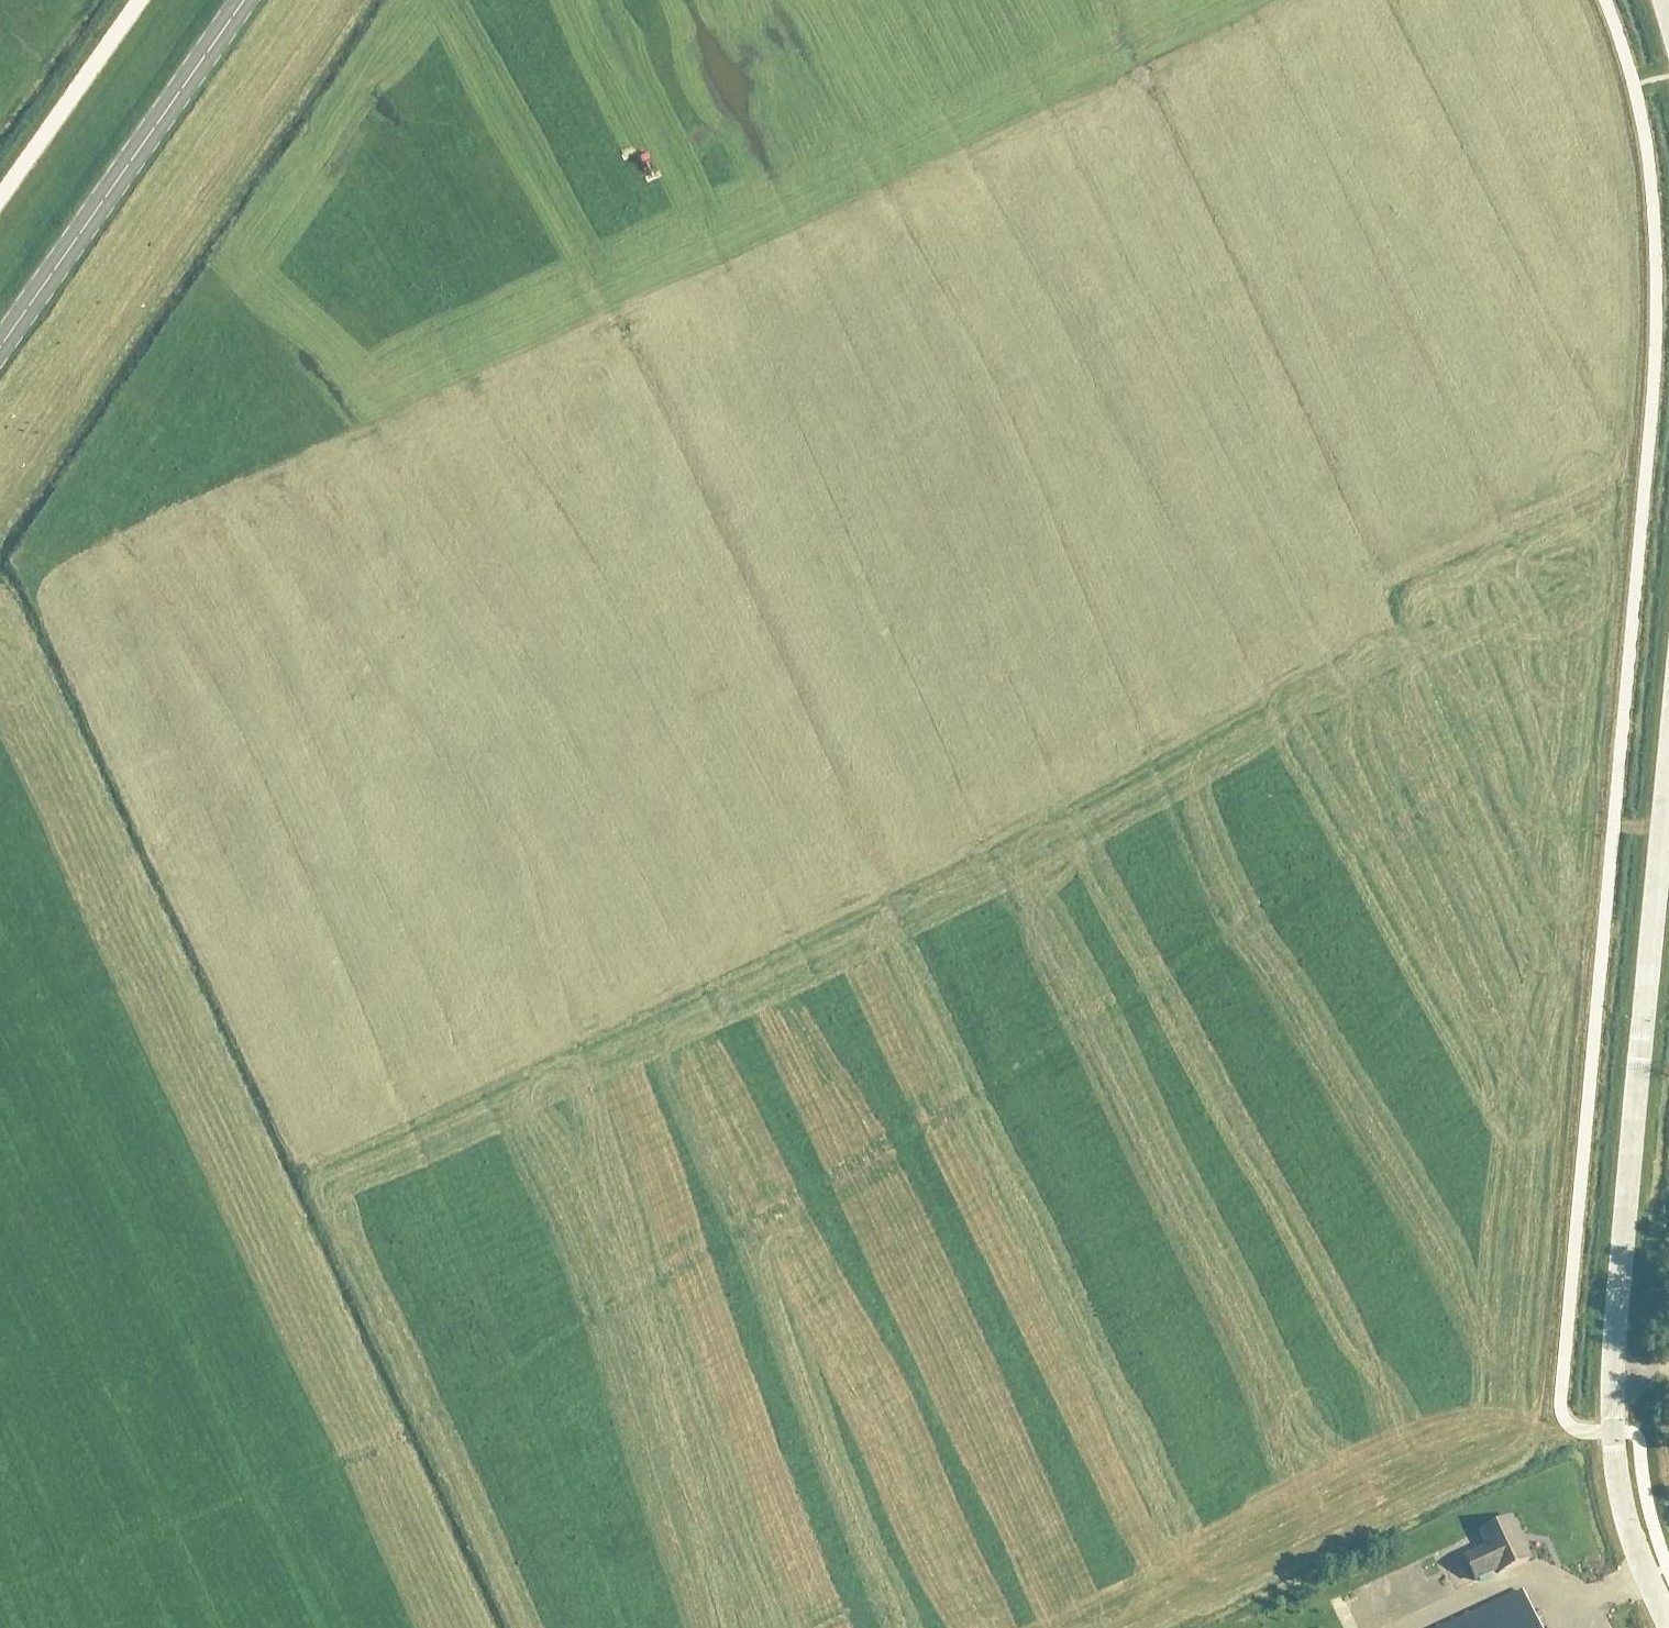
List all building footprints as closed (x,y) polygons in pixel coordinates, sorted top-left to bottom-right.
[(1531,1561),(1512,1520),(1479,1535),(1486,1549),(1464,1559),(1475,1583),(1497,1573),(1499,1576),(1531,1561)] [(1458,1588),(1453,1573),(1444,1576),(1439,1557),(1430,1559),(1441,1593),(1458,1588)] [(1522,1594),(1449,1627),(1538,1627),(1522,1594)]
